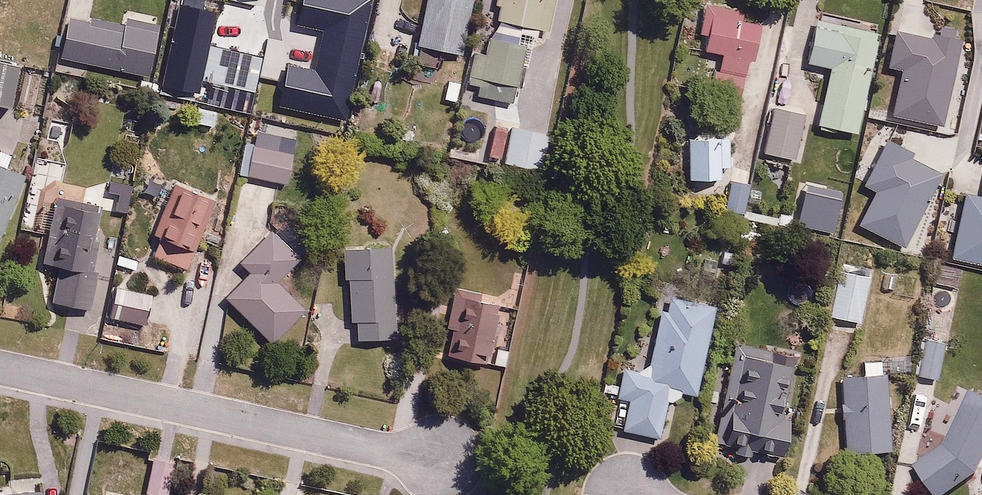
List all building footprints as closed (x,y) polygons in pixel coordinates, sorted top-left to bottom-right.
[(419,44),(462,52),(473,0),(428,0),(419,44)] [(496,18),(548,31),(556,0),(500,0),(496,18)] [(742,11),(709,1),(701,31),(708,33),(703,48),(722,54),(711,94),(738,101),(750,58),(754,59),(763,25),(740,19),(742,11)] [(300,14),(278,9),(270,44),(291,49),(300,14)] [(123,23),(75,11),(64,57),(147,77),(160,21),(125,13),(123,23)] [(411,26),(404,12),(385,23),(392,36),(411,26)] [(818,19),(809,61),(831,66),(819,121),(860,129),(881,32),(818,19)] [(487,53),(472,50),(466,79),(480,82),(478,94),(513,101),(525,44),(490,36),(487,53)] [(209,40),(200,77),(207,79),(205,89),(228,94),(230,84),(256,90),(265,52),(209,40)] [(898,45),(884,42),(879,63),(893,66),(898,45)] [(0,59),(0,103),(9,105),(18,63),(0,59)] [(461,81),(444,78),(441,96),(459,98),(461,81)] [(807,117),(775,110),(765,153),(797,160),(807,117)] [(550,130),(510,122),(502,161),(542,169),(550,130)] [(696,138),(687,138),(688,179),(722,178),(722,166),(731,166),(730,137),(714,138),(714,131),(696,131),(696,138)] [(244,136),(235,169),(289,184),(298,150),(244,136)] [(0,164),(0,237),(26,175),(0,164)] [(752,182),(731,179),(725,211),(747,214),(752,182)] [(216,198),(175,182),(155,233),(196,249),(216,198)] [(969,193),(953,264),(981,270),(981,195),(969,193)] [(92,276),(104,206),(57,198),(45,265),(61,268),(55,302),(92,309),(97,277),(92,276)] [(277,276),(297,259),(272,230),(237,260),(249,274),(225,294),(266,340),(304,307),(277,276)] [(390,336),(388,243),(348,244),(350,337),(390,336)] [(872,274),(839,266),(828,314),(861,321),(872,274)] [(154,296),(120,285),(110,315),(145,325),(154,296)] [(479,361),(480,352),(490,353),(496,294),(459,291),(452,358),(479,361)] [(668,400),(677,402),(679,390),(670,388),(672,379),(699,384),(713,306),(662,297),(649,368),(623,363),(619,384),(605,382),(604,389),(618,391),(617,397),(630,400),(624,432),(661,438),(668,400)] [(946,344),(922,337),(912,371),(936,378),(946,344)] [(710,448),(781,464),(792,418),(781,415),(795,353),(733,340),(710,448)] [(907,369),(907,358),(860,359),(861,372),(839,373),(840,448),(891,447),(890,370),(907,369)] [(942,441),(913,464),(935,494),(943,494),(981,461),(981,391),(971,385),(942,441)] [(42,485),(37,485),(37,478),(8,479),(8,486),(0,486),(0,494),(43,494),(42,485)]
